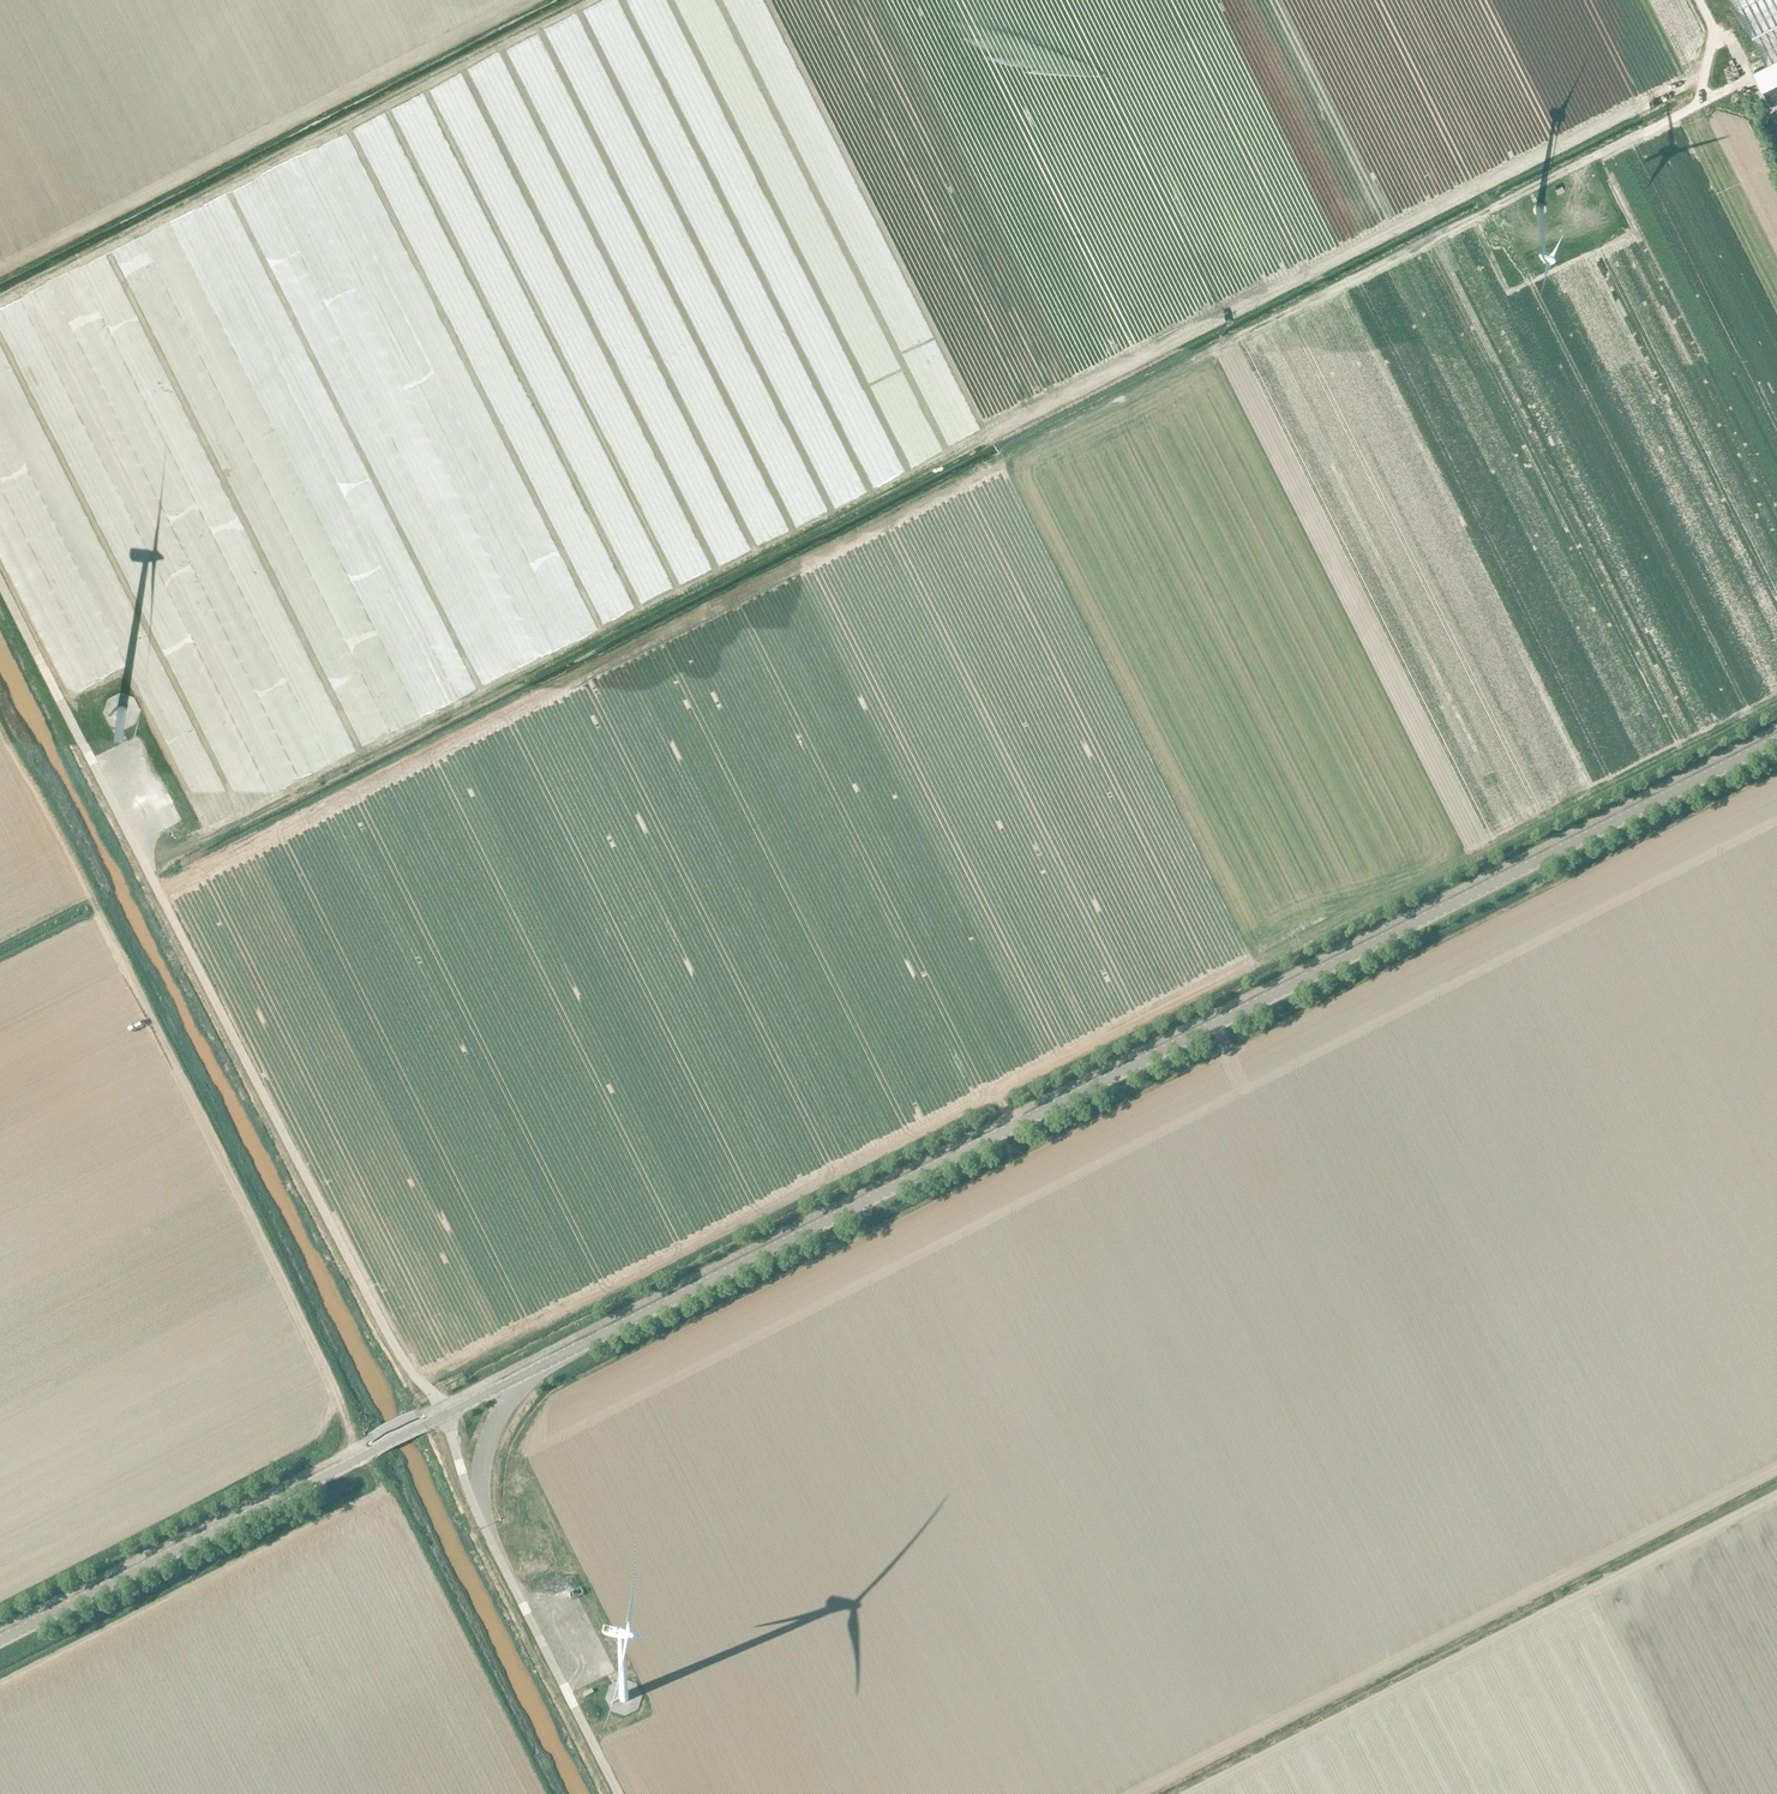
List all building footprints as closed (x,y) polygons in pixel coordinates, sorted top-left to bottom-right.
[(1767,64),(1753,71),(1771,105),(1776,102),(1776,0),(1734,0),(1767,64)] [(1540,214),(1541,214),(1542,214),(1543,213),(1544,212),(1544,211),(1544,210),(1544,209),(1544,208),(1543,207),(1542,206),(1541,206),(1540,206),(1539,206),(1538,206),(1538,207),(1537,207),(1537,208),(1536,208),(1536,209),(1536,210),(1536,211),(1536,212),(1537,212),(1537,213),(1538,213),(1538,214),(1539,214),(1540,214)] [(89,691),(95,696),(103,686),(98,681),(89,691)] [(117,711),(117,712),(117,713),(118,713),(118,714),(118,715),(119,715),(119,716),(120,716),(121,717),(122,717),(123,717),(123,716),(124,716),(125,716),(126,715),(126,714),(127,714),(127,713),(127,712),(127,711),(127,710),(126,709),(126,708),(125,708),(124,707),(123,707),(122,707),(121,707),(120,707),(120,708),(119,708),(118,709),(118,710),(117,711)] [(568,1632),(558,1636),(565,1650),(574,1645),(568,1632)] [(613,1679),(607,1681),(611,1690),(617,1688),(613,1679)] [(619,1697),(619,1698),(619,1699),(619,1700),(620,1700),(620,1701),(620,1702),(621,1702),(622,1703),(623,1703),(624,1703),(625,1703),(626,1703),(626,1702),(627,1702),(628,1701),(629,1700),(629,1699),(629,1698),(629,1697),(629,1696),(628,1696),(628,1695),(628,1694),(627,1694),(626,1693),(625,1693),(624,1693),(623,1693),(622,1693),(621,1694),(620,1694),(620,1695),(619,1696),(619,1697)]
